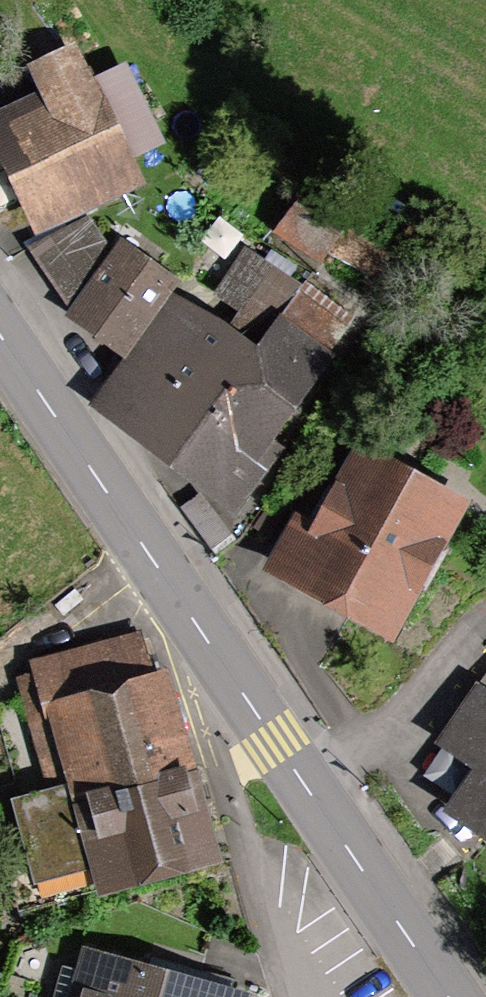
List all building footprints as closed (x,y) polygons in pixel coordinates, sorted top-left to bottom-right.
[(133,157),(165,142),(126,60),(93,76),(76,39),(25,63),(38,91),(0,109),(0,164),(35,236),(88,211),(146,183),(133,157)] [(298,197),(271,234),(317,268),(344,232),(298,197)] [(121,236),(113,247),(88,211),(35,236),(25,241),(69,309),(64,317),(123,359),(172,289),(180,278),(121,236)] [(300,277),(248,240),(211,292),(238,311),(227,327),(172,289),(123,359),(88,408),(168,464),(300,277)] [(357,317),(300,277),(168,464),(246,519),(293,452),(272,437),(357,317)] [(393,647),(468,504),(339,429),(261,571),(393,647)] [(27,648),(62,774),(8,789),(32,875),(85,860),(93,889),(220,855),(166,658),(151,662),(139,618),(27,648)] [(483,690),(447,742),(476,762),(443,811),(485,840),(485,692),(483,690)] [(241,979),(75,931),(57,996),(237,996),(241,979)]
